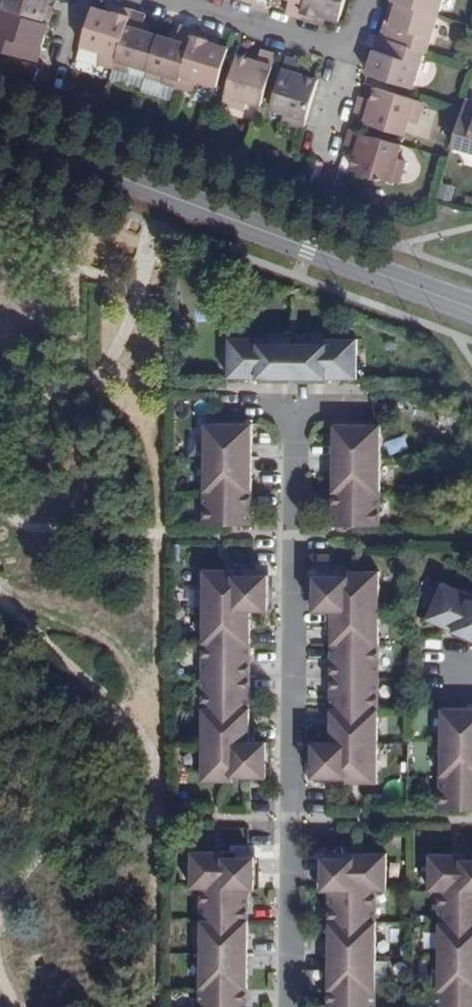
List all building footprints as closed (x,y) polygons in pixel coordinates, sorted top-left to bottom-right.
[(3,10),(44,21),(50,23),(54,9),(57,0),(6,0),(3,10)] [(305,13),(309,0),(293,0),(291,9),(305,13)] [(305,13),(321,18),(323,8),(329,11),(331,15),(342,17),(347,0),(309,0),(305,13)] [(431,49),(442,12),(403,0),(402,0),(395,0),(391,12),(399,15),(395,24),(388,22),(384,35),(429,49),(431,49)] [(442,12),(446,0),(403,0),(442,12)] [(112,2),(110,9),(113,14),(118,16),(122,5),(112,2)] [(98,6),(86,45),(105,50),(102,61),(119,66),(136,9),(122,5),(118,16),(113,14),(110,9),(98,6)] [(323,8),(321,18),(330,20),(331,15),(329,11),(323,8)] [(136,9),(119,66),(134,71),(136,65),(152,70),(163,32),(147,28),(151,13),(136,9)] [(38,62),(47,34),(50,23),(44,21),(3,10),(0,21),(0,50),(38,62)] [(391,12),(388,22),(395,24),(399,15),(391,12)] [(163,32),(152,70),(168,75),(167,81),(182,85),(199,28),(184,23),(180,37),(163,32)] [(199,28),(182,85),(198,90),(202,79),(222,85),(233,47),(222,43),(224,35),(213,32),(199,28)] [(381,66),(378,75),(419,87),(429,49),(384,35),(382,34),(373,64),(381,66)] [(251,101),(265,105),(280,52),(266,48),(262,62),(255,61),(255,58),(241,54),(227,102),(248,108),(251,101)] [(285,119),(307,126),(322,78),(309,74),(309,76),(302,74),(306,60),(289,55),(273,108),(287,112),(285,119)] [(373,64),(370,73),(378,75),(381,66),(373,64)] [(361,100),(356,117),(410,134),(414,121),(422,123),(428,101),(381,86),(377,100),(380,101),(379,106),(361,100)] [(471,148),(471,99),(469,98),(465,112),(456,143),(471,148)] [(353,127),(348,143),(366,148),(364,154),(361,154),(357,167),(404,181),(411,160),(403,157),(407,143),(353,127)] [(290,380),(291,345),(260,344),(260,339),(229,339),(229,379),(259,380),(290,380)] [(327,345),(296,345),(296,380),(327,381),(357,380),(358,340),(327,340),(327,345)] [(205,459),(205,493),(205,526),(252,526),(252,494),(252,460),(253,425),(205,425),(205,459)] [(380,527),(381,495),(381,460),(381,426),(334,426),(334,460),(333,494),(333,527),(380,527)] [(269,612),(269,577),(235,577),(235,572),(204,571),(204,611),(204,645),(203,677),(203,709),(203,743),(203,783),(233,783),(234,778),(267,779),(268,744),(251,743),(251,677),(251,645),(252,612),(269,612)] [(349,577),(315,577),(315,612),(333,612),(332,646),(332,679),(332,711),(331,744),(314,744),(314,779),(348,779),(348,784),(379,784),(379,744),(379,710),(380,678),(380,646),(380,612),(380,573),(349,572),(349,577)] [(470,600),(471,596),(444,583),(428,620),(455,632),(471,639),(471,601),(470,600)] [(455,632),(453,637),(471,645),(471,639),(455,632)] [(441,777),(441,810),(471,810),(471,709),(442,709),(442,743),(441,777)] [(256,859),(225,858),(225,853),(192,853),(192,890),(202,890),(201,922),(201,956),(201,990),(200,1006),(249,1006),(249,991),(249,957),(249,922),(249,890),(255,890),(256,859)] [(377,992),(377,957),(377,923),(378,892),(388,892),(388,855),(355,854),(355,859),(324,859),(324,891),(330,891),(330,923),(330,957),(329,992),(329,1006),(377,1006),(377,992)] [(464,860),(464,855),(431,855),(431,892),(441,892),(440,923),(440,958),(440,992),(439,1006),(471,1006),(471,860),(464,860)]
